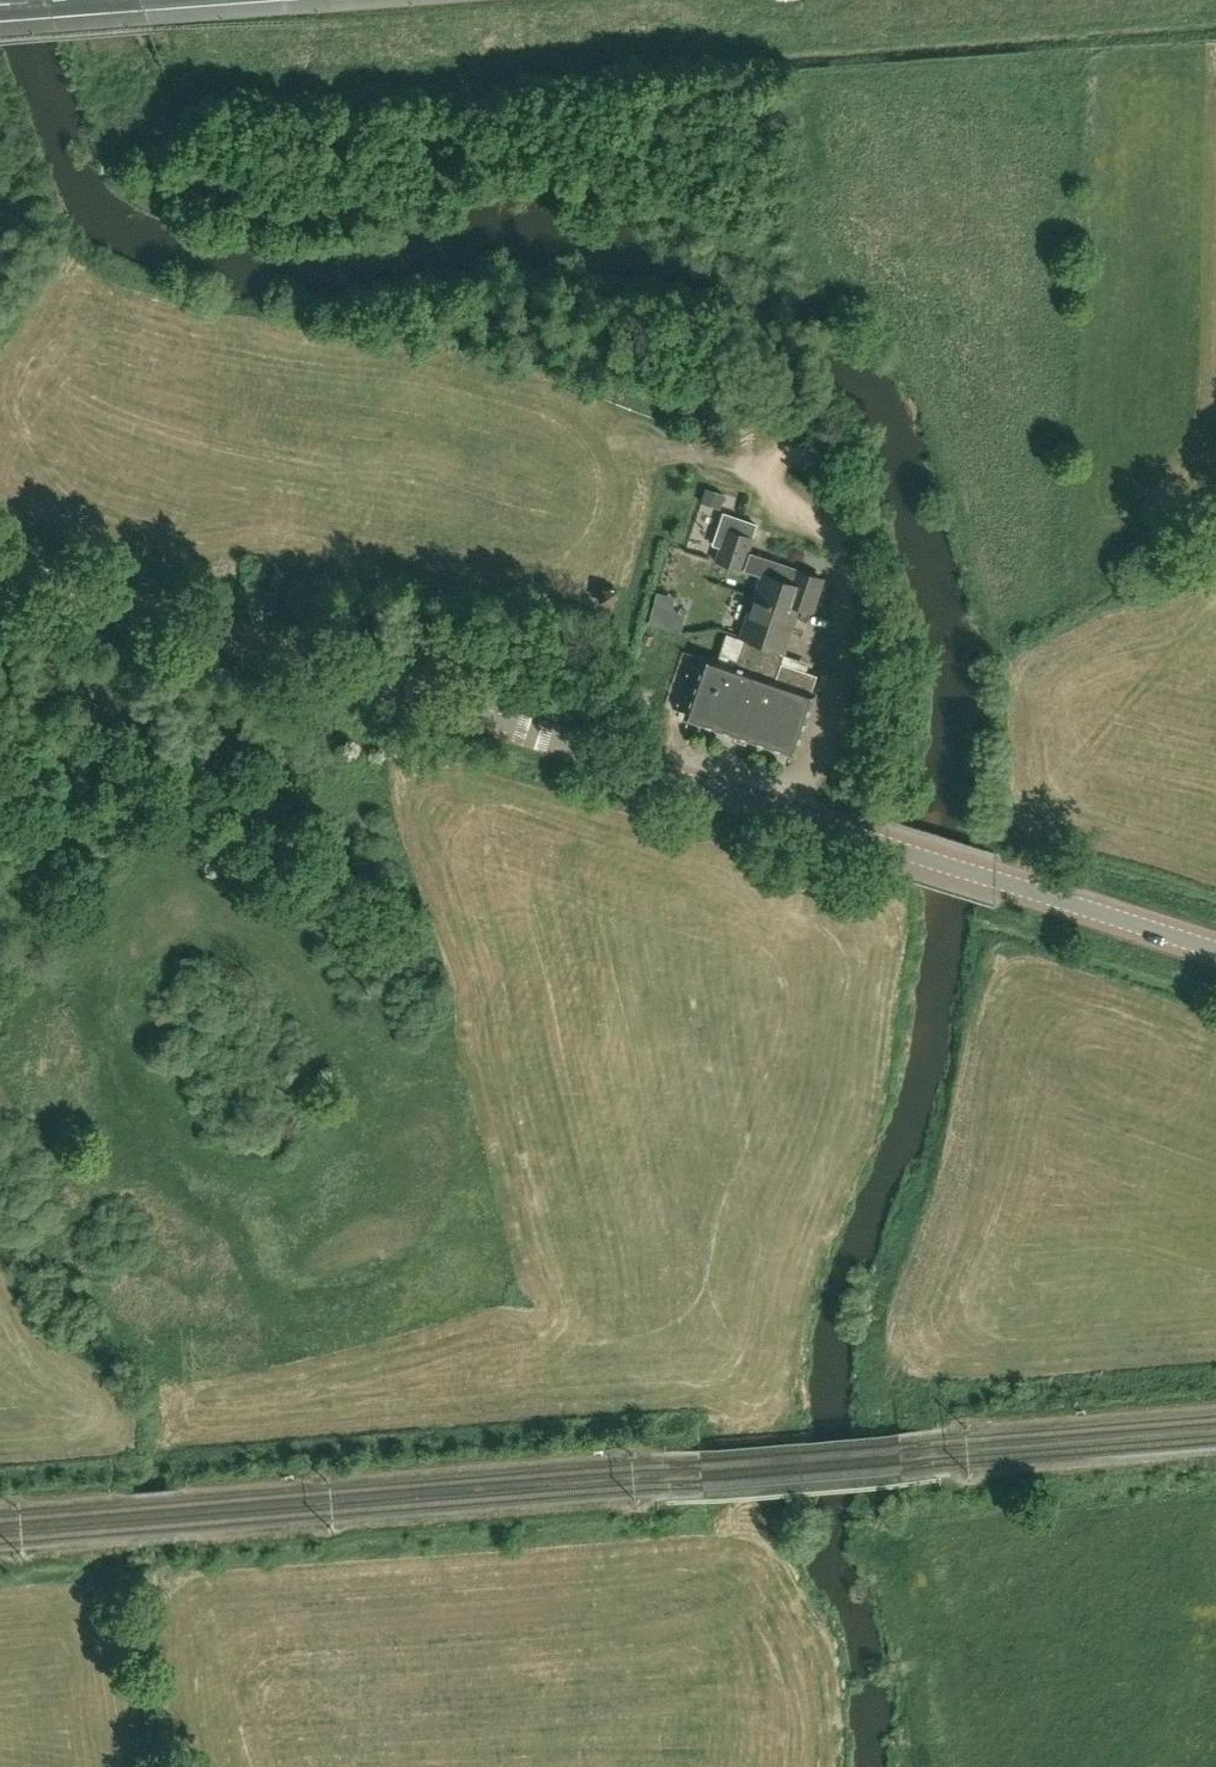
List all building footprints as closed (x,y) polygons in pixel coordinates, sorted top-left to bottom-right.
[(705,487),(702,502),(724,505),(726,490),(705,487)] [(714,561),(743,570),(755,537),(725,528),(714,561)] [(823,578),(751,555),(746,570),(763,575),(743,637),(727,631),(717,662),(706,659),(687,716),(793,752),(813,695),(810,694),(817,675),(781,663),(803,598),(815,602),(823,578)] [(683,632),(692,598),(660,589),(651,623),(683,632)]
